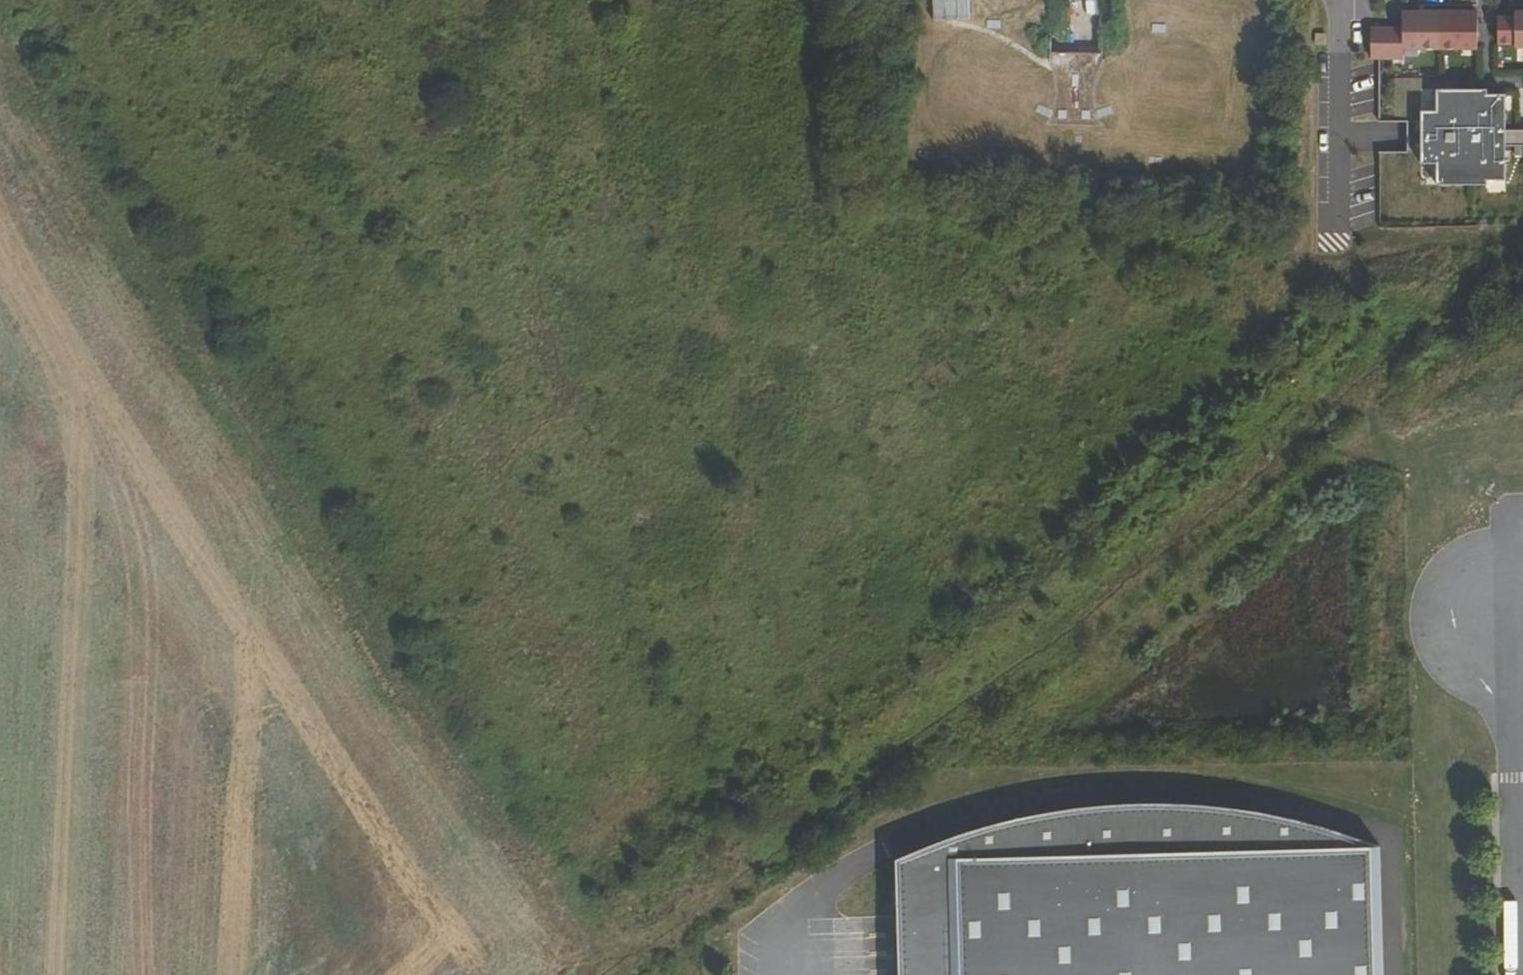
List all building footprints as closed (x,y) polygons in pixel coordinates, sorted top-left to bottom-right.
[(1494,17),(1494,43),(1509,43),(1509,48),(1522,48),(1522,10),(1508,10),(1508,17),(1494,17)] [(1398,27),(1368,27),(1368,59),(1401,59),(1401,50),(1474,50),(1474,11),(1398,11),(1398,27)] [(1052,68),(1098,69),(1099,54),(1053,52),(1052,68)] [(1480,89),(1429,89),(1429,110),(1414,111),(1414,162),(1431,162),(1431,185),(1480,185),(1480,180),(1498,180),(1498,94),(1480,94),(1480,89)] [(1350,850),(1324,840),(1293,831),(1257,821),(1217,814),(1197,811),(1166,808),(1128,808),(1087,809),(1044,814),(1009,820),(979,827),(945,837),(903,852),(866,869),(871,974),(1356,974),(1350,850)]
